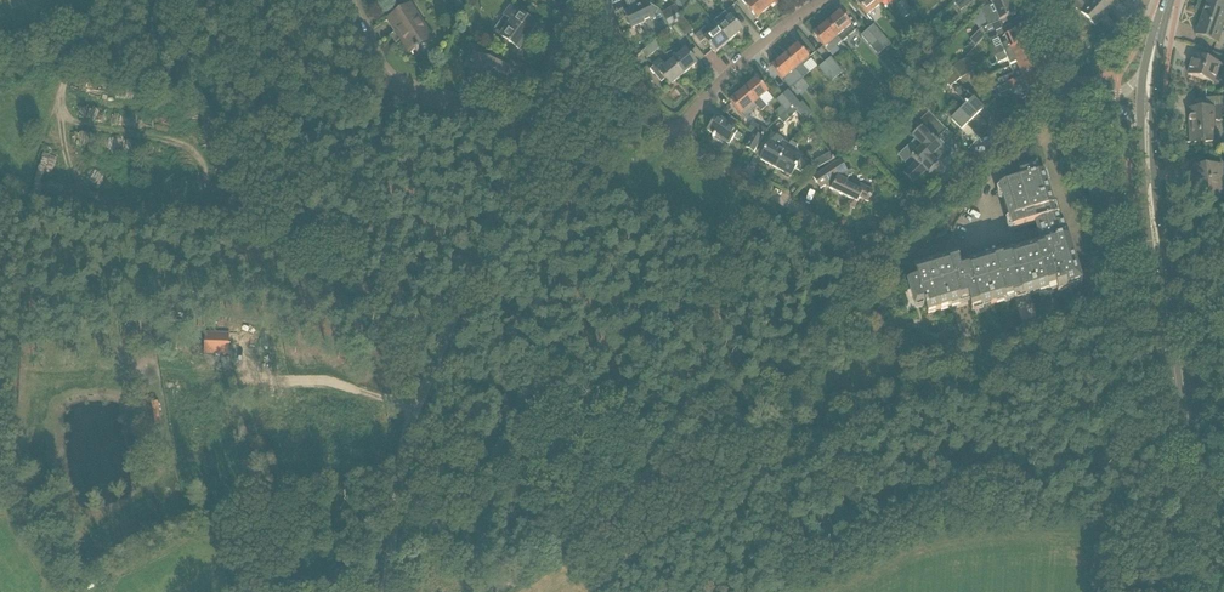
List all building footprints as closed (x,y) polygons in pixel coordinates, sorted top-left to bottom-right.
[(626,0),(631,11),(625,14),(627,18),(625,19),(626,21),(627,24),(628,25),(630,25),(632,29),(654,19),(653,18),(658,11),(642,0),(626,0)] [(675,3),(679,10),(686,4),(683,0),(679,0),(675,3)] [(763,0),(741,0),(757,19),(770,8),(763,0)] [(880,5),(876,0),(856,0),(857,2),(856,3),(867,16),(880,5)] [(969,40),(970,41),(975,47),(985,36),(995,32),(1000,30),(1002,29),(999,22),(1005,20),(1016,15),(1009,0),(1003,0),(992,5),(984,9),(981,11),(988,25),(981,29),(969,40)] [(1078,0),(1075,0),(1072,4),(1095,26),(1120,0),(1093,0),(1086,7),(1078,0)] [(1220,1),(1216,0),(1207,0),(1195,36),(1217,44),(1223,24),(1221,23),(1223,14),(1223,3),(1220,1)] [(904,18),(911,14),(903,2),(897,6),(904,18)] [(410,4),(398,13),(388,20),(411,53),(433,37),(410,4)] [(509,8),(504,16),(492,31),(516,49),(528,33),(530,35),(536,27),(526,19),(509,8)] [(674,16),(665,21),(669,27),(671,26),(675,22),(681,17),(677,10),(672,13),(674,16)] [(725,12),(719,17),(712,23),(728,42),(742,31),(730,18),(725,12)] [(839,13),(826,24),(841,42),(855,31),(839,13)] [(693,31),(681,17),(675,22),(687,36),(693,31)] [(664,19),(655,28),(659,38),(660,36),(669,27),(665,21),(664,19)] [(675,22),(671,26),(669,27),(680,41),(687,36),(675,22)] [(712,23),(705,29),(699,33),(704,39),(704,40),(715,53),(728,42),(712,23)] [(826,24),(813,35),(828,53),(841,42),(826,24)] [(1008,44),(993,51),(995,57),(1028,43),(1022,29),(1014,32),(1011,25),(1002,29),(1000,30),(995,32),(998,39),(1005,37),(1008,44)] [(874,26),(867,31),(876,42),(884,51),(890,45),(874,26)] [(867,31),(861,36),(870,47),(876,42),(867,31)] [(655,41),(658,44),(663,39),(660,36),(659,38),(655,41)] [(655,41),(651,45),(642,53),(647,59),(660,48),(655,41)] [(1034,56),(1028,43),(995,57),(998,63),(1007,59),(1010,67),(1034,56)] [(789,52),(784,57),(799,74),(803,79),(809,74),(803,67),(809,62),(808,60),(808,59),(805,55),(797,46),(796,47),(795,45),(788,51),(789,52)] [(685,51),(680,54),(677,51),(667,55),(666,54),(666,55),(672,62),(683,75),(696,64),(685,51)] [(476,63),(472,73),(468,84),(484,90),(492,70),(507,76),(511,68),(473,53),(470,61),(476,63)] [(1013,73),(997,80),(999,83),(1000,87),(1007,84),(1016,80),(1022,78),(1040,70),(1034,56),(1010,67),(1013,73)] [(1220,65),(1205,60),(1194,56),(1188,75),(1213,83),(1220,65)] [(772,67),(771,68),(779,77),(790,90),(803,79),(799,74),(784,57),(779,61),(777,60),(771,65),(772,67)] [(825,64),(836,77),(842,73),(831,59),(825,64)] [(959,63),(967,75),(973,72),(967,59),(959,63)] [(672,62),(665,68),(660,62),(650,70),(661,83),(665,80),(670,86),(683,75),(672,62)] [(959,63),(953,68),(961,79),(967,75),(959,63)] [(836,77),(825,64),(819,68),(831,82),(836,77)] [(943,67),(936,72),(940,77),(947,72),(943,67)] [(953,68),(940,78),(947,86),(954,81),(956,83),(961,79),(953,68)] [(1040,70),(1022,78),(1028,91),(1046,84),(1040,70)] [(756,80),(743,91),(758,107),(761,111),(766,107),(760,99),(767,93),(756,80)] [(1016,80),(1007,84),(1009,89),(1010,91),(1019,87),(1016,80)] [(1000,87),(999,88),(1001,93),(1009,89),(1007,84),(1000,87)] [(988,86),(981,89),(984,94),(992,90),(991,87),(990,85),(988,86)] [(966,106),(951,120),(961,131),(967,126),(979,139),(990,129),(977,116),(983,111),(960,87),(954,93),(966,106)] [(743,91),(730,102),(744,119),(758,107),(743,91)] [(800,105),(789,91),(783,96),(791,107),(794,110),(800,105)] [(791,107),(783,96),(777,101),(786,112),(791,107)] [(791,107),(786,112),(778,119),(784,125),(796,113),(794,110),(791,107)] [(1188,119),(1188,120),(1188,121),(1189,122),(1190,123),(1190,124),(1189,125),(1190,128),(1190,130),(1190,131),(1190,139),(1191,139),(1191,142),(1190,142),(1190,143),(1212,142),(1212,141),(1211,122),(1219,121),(1223,117),(1222,107),(1195,108),(1195,109),(1196,109),(1196,116),(1191,117),(1190,117),(1189,117),(1189,118),(1188,118),(1188,119)] [(915,163),(903,175),(912,185),(912,184),(926,171),(929,173),(928,174),(929,174),(939,165),(938,165),(934,161),(947,149),(948,151),(949,150),(944,145),(937,138),(938,137),(935,134),(942,127),(928,112),(919,121),(929,131),(926,133),(922,129),(921,128),(911,137),(912,138),(922,148),(911,158),(915,163)] [(879,113),(872,118),(877,124),(884,119),(879,113)] [(717,118),(713,123),(707,132),(714,136),(712,138),(716,141),(715,142),(721,146),(723,142),(729,146),(733,139),(738,142),(742,136),(728,127),(728,126),(717,118)] [(749,131),(753,133),(763,138),(766,131),(752,124),(749,131)] [(763,138),(753,133),(745,148),(754,153),(763,138)] [(771,143),(766,150),(760,161),(775,169),(785,151),(779,148),(783,141),(776,138),(771,143)] [(790,142),(785,151),(775,169),(790,178),(795,170),(800,173),(809,164),(792,155),(797,146),(790,142)] [(855,143),(849,147),(850,149),(853,151),(857,151),(860,149),(855,143)] [(833,149),(829,152),(830,153),(834,158),(838,155),(833,149)] [(828,153),(814,161),(817,168),(832,160),(828,153)] [(839,161),(813,178),(821,190),(821,189),(821,188),(824,186),(851,200),(850,203),(855,206),(859,198),(868,202),(873,191),(854,182),(852,185),(846,182),(848,177),(849,177),(851,176),(852,174),(851,172),(849,171),(847,172),(839,161)] [(1221,166),(1203,167),(1191,167),(1192,182),(1195,182),(1195,201),(1219,200),(1218,181),(1222,181),(1221,166)] [(914,271),(917,280),(908,283),(913,300),(922,297),(927,314),(969,301),(972,311),(1014,299),(1014,301),(1056,288),(1057,292),(1079,286),(1071,257),(1074,256),(1065,229),(1063,230),(1058,215),(1056,216),(1043,174),(1038,176),(1035,167),(1018,172),(1021,181),(1001,187),(1014,230),(1037,223),(1044,246),(1002,258),(1002,256),(960,269),(957,258),(914,271)] [(961,203),(968,209),(975,202),(968,195),(961,203)] [(196,324),(196,346),(220,346),(220,325),(196,324)] [(158,402),(152,403),(155,426),(161,425),(158,402)] [(975,459),(964,464),(967,472),(964,474),(966,479),(970,478),(981,473),(975,459)] [(964,464),(955,468),(958,476),(964,474),(967,472),(964,464)]
